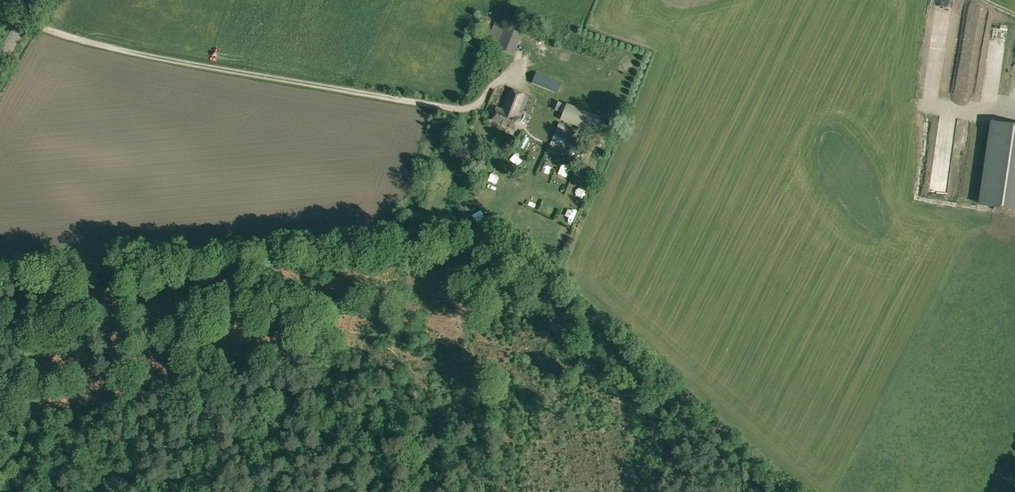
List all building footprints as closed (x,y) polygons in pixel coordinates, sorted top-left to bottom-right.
[(973,3),(964,40),(975,43),(984,6),(973,3)] [(506,56),(512,58),(513,55),(514,55),(523,33),(495,21),(486,44),(507,52),(506,56)] [(991,68),(1000,68),(1001,36),(992,36),(991,68)] [(557,93),(562,82),(537,71),(532,82),(557,93)] [(959,84),(967,85),(967,73),(959,73),(959,84)] [(501,105),(522,113),(529,97),(508,88),(501,105)] [(560,119),(595,133),(601,117),(567,103),(566,104),(554,100),(551,108),(563,113),(560,119)] [(491,120),(516,129),(522,113),(501,105),(500,108),(496,106),(491,120)] [(951,129),(959,129),(958,118),(940,120),(941,132),(951,131),(951,129)] [(992,120),(979,204),(1014,210),(1014,123),(992,120)] [(539,130),(547,134),(550,125),(543,121),(539,130)] [(547,152),(570,161),(575,149),(564,144),(566,137),(565,136),(566,134),(569,135),(572,127),(559,122),(547,152)] [(567,177),(563,186),(569,189),(573,180),(567,177)] [(490,208),(489,217),(499,217),(499,208),(490,208)]
